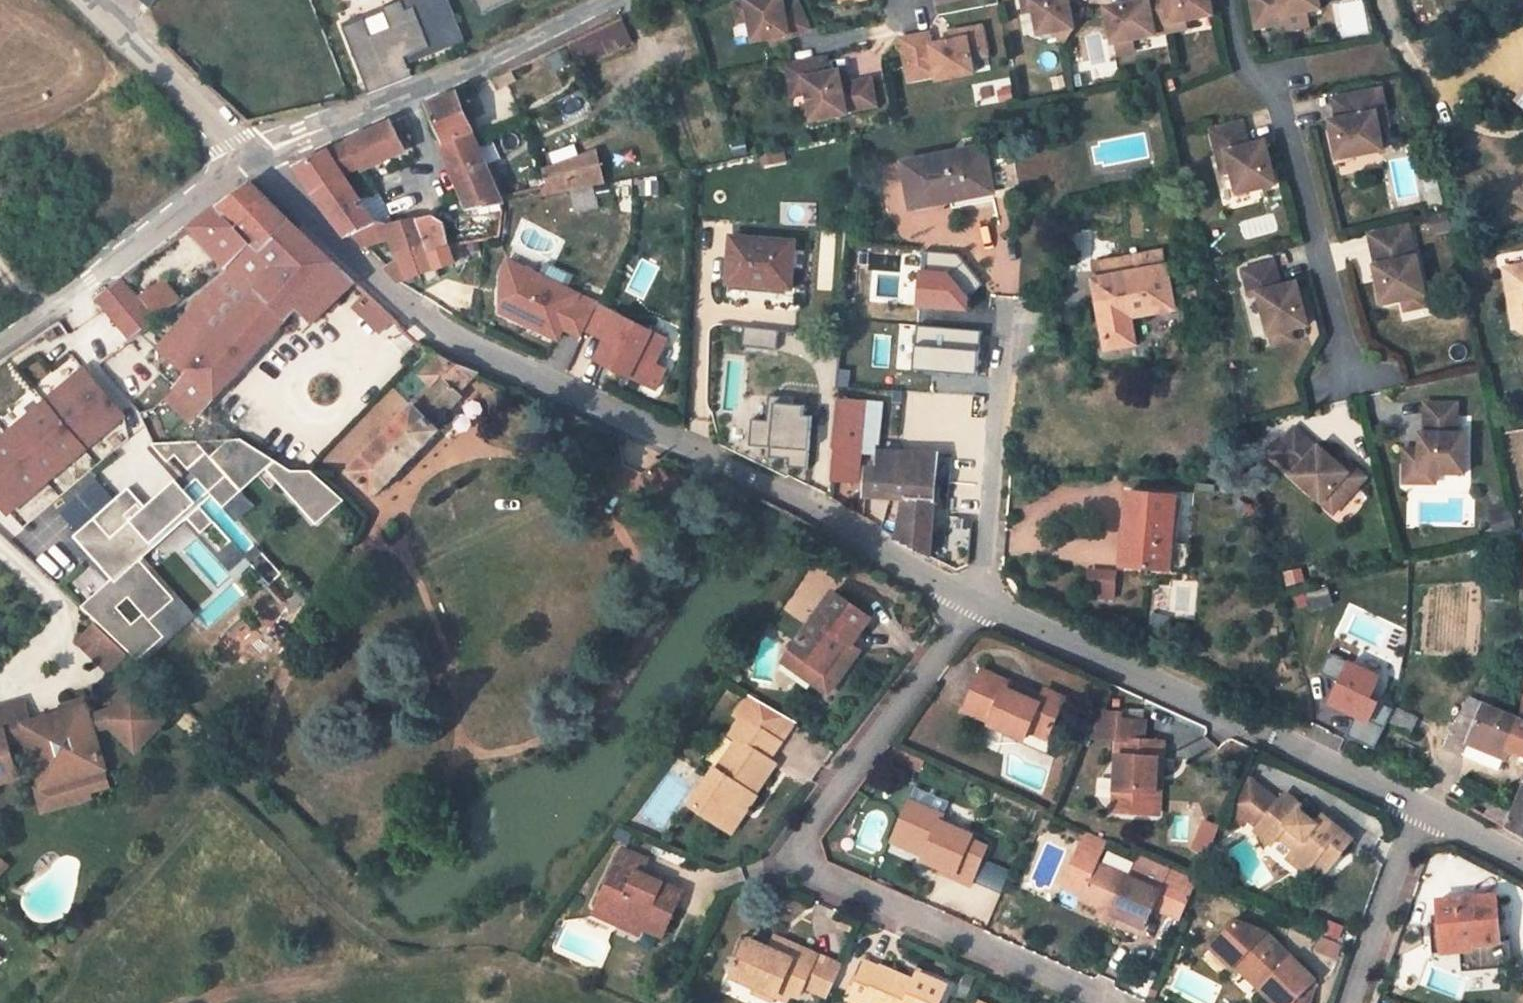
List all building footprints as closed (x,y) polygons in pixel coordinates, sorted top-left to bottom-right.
[(156,0),(139,0),(138,2),(146,10),(156,0)] [(428,3),(434,0),(404,0),(402,1),(406,11),(415,8),(431,49),(406,58),(408,64),(446,49),(428,3)] [(465,42),(448,0),(434,0),(428,3),(446,49),(465,42)] [(483,13),(509,0),(476,0),(483,13)] [(783,0),(745,0),(746,1),(749,20),(753,42),(770,39),(788,35),(789,38),(809,29),(797,0),(793,0),(783,4),(783,0)] [(1032,0),(1021,0),(1024,12),(1034,10),(1032,0)] [(1034,10),(1038,34),(1051,31),(1065,41),(1084,13),(1069,3),(1065,1),(1066,0),(1032,0),(1034,10)] [(1141,1),(1133,2),(1105,8),(1112,43),(1116,42),(1132,39),(1171,31),(1170,23),(1185,20),(1213,15),(1210,0),(1141,0),(1141,1)] [(1256,29),(1273,25),(1271,15),(1283,13),(1283,16),(1320,8),(1319,0),(1250,0),(1256,29)] [(369,94),(413,76),(408,64),(406,58),(431,49),(415,8),(406,11),(402,1),(383,9),(384,12),(391,29),(371,37),(364,20),(343,28),(369,94)] [(749,20),(746,1),(734,3),(738,23),(749,20)] [(384,12),(383,9),(342,25),(343,28),(364,20),(384,12)] [(1285,23),(1283,16),(1283,13),(1271,15),(1273,25),(1285,23)] [(633,42),(622,17),(567,43),(575,60),(578,67),(633,42)] [(1186,28),(1185,20),(1170,23),(1171,31),(1186,28)] [(987,56),(982,26),(959,31),(960,39),(951,41),(931,45),(929,33),(900,39),(905,67),(933,62),(935,76),(936,81),(974,73),(971,59),(987,56)] [(960,39),(959,31),(949,32),(951,41),(960,39)] [(788,35),(770,39),(773,45),(789,38),(788,35)] [(1135,53),(1132,39),(1116,42),(1119,56),(1135,53)] [(829,72),(827,57),(818,59),(821,74),(829,72)] [(842,84),(839,70),(829,72),(821,74),(818,59),(787,65),(790,81),(804,79),(807,93),(812,122),(847,115),(847,111),(876,106),(871,79),(842,84)] [(933,62),(905,67),(908,81),(935,76),(933,62)] [(513,79),(508,70),(495,76),(499,86),(513,79)] [(499,86),(495,76),(494,77),(489,79),(495,91),(501,88),(499,86)] [(807,93),(804,79),(790,81),(792,96),(807,93)] [(1382,89),(1333,98),(1337,119),(1329,120),(1336,158),(1383,150),(1379,127),(1376,112),(1386,110),(1382,89)] [(656,103),(653,93),(647,95),(650,105),(656,103)] [(505,203),(456,94),(429,105),(444,141),(439,142),(457,184),(468,208),(489,205),(505,203)] [(650,105),(647,95),(636,99),(640,114),(651,111),(650,105)] [(1388,125),(1386,110),(1376,112),(1379,127),(1388,125)] [(879,126),(892,123),(891,116),(878,119),(879,126)] [(342,176),(361,167),(376,163),(385,159),(405,150),(396,119),(372,130),(350,140),(346,143),(328,151),(295,166),(315,197),(342,176)] [(1249,145),(1242,122),(1211,131),(1217,154),(1226,152),(1231,171),(1238,194),(1277,183),(1266,146),(1256,149),(1255,144),(1249,145)] [(851,135),(832,138),(834,150),(854,146),(851,135)] [(579,157),(575,145),(550,153),(554,167),(579,157)] [(985,147),(903,163),(912,208),(994,192),(985,147)] [(784,150),(761,155),(763,166),(786,161),(784,150)] [(605,184),(597,151),(579,157),(554,167),(543,171),(551,194),(605,184)] [(1231,171),(1226,152),(1217,154),(1222,174),(1231,171)] [(374,190),(361,167),(342,176),(353,191),(359,200),(374,190)] [(353,191),(342,176),(315,197),(327,211),(353,191)] [(249,183),(216,208),(254,245),(261,252),(289,222),(249,183)] [(595,189),(572,193),(575,212),(598,208),(595,189)] [(395,244),(399,254),(402,262),(386,268),(401,283),(408,281),(418,277),(436,270),(430,254),(449,247),(444,223),(435,216),(418,219),(396,223),(387,225),(375,224),(359,200),(353,191),(327,211),(347,238),(354,234),(371,253),(395,244)] [(489,205),(468,208),(469,214),(490,211),(489,205)] [(254,245),(216,208),(191,228),(229,270),(254,245)] [(355,282),(289,222),(261,252),(254,245),(229,270),(183,302),(189,306),(154,346),(186,372),(175,386),(177,389),(200,414),(296,309),(312,322),(355,282)] [(1415,256),(1408,225),(1377,232),(1384,263),(1376,265),(1374,265),(1382,304),(1402,300),(1423,295),(1425,294),(1417,256),(1415,256)] [(1384,263),(1377,232),(1368,234),(1376,265),(1384,263)] [(752,238),(732,237),(728,283),(791,287),(795,241),(774,240),(773,246),(752,244),(752,238)] [(1173,309),(1162,249),(1095,261),(1098,279),(1094,280),(1107,347),(1134,342),(1130,316),(1173,309)] [(1481,265),(1479,253),(1467,257),(1470,267),(1481,265)] [(501,274),(500,311),(526,324),(528,319),(538,324),(536,329),(558,340),(564,328),(580,296),(567,289),(573,277),(545,264),(539,276),(507,260),(501,274)] [(1308,325),(1298,287),(1292,288),(1291,284),(1281,286),(1274,262),(1243,270),(1249,296),(1258,293),(1269,335),(1270,335),(1291,329),(1308,325)] [(1484,277),(1481,265),(1470,267),(1473,281),(1484,277)] [(1503,269),(1510,304),(1520,317),(1522,316),(1522,265),(1503,269)] [(418,281),(418,277),(408,281),(417,286),(418,281)] [(134,338),(158,319),(122,278),(95,298),(106,311),(109,308),(134,338)] [(141,296),(157,316),(180,300),(164,280),(141,296)] [(417,286),(408,281),(401,283),(414,291),(417,286)] [(381,335),(395,319),(365,291),(350,307),(381,335)] [(1423,295),(1402,300),(1405,310),(1426,305),(1423,295)] [(564,328),(582,337),(598,305),(580,296),(564,328)] [(1520,317),(1510,304),(1512,318),(1513,326),(1522,332),(1522,316),(1520,317)] [(668,338),(599,305),(586,331),(606,341),(603,346),(617,352),(610,367),(657,390),(667,369),(656,363),(668,338)] [(528,319),(526,324),(536,329),(538,324),(528,319)] [(779,330),(744,326),(742,346),(777,350),(779,330)] [(1294,340),(1291,329),(1270,335),(1273,345),(1294,340)] [(671,342),(661,362),(672,368),(682,348),(671,342)] [(617,352),(603,346),(596,360),(610,367),(617,352)] [(458,392),(477,373),(456,364),(442,356),(438,360),(430,354),(428,359),(429,362),(434,365),(430,369),(423,375),(432,385),(412,406),(413,408),(350,471),(376,496),(440,429),(434,425),(445,415),(463,397),(458,392)] [(8,513),(123,416),(84,370),(8,434),(0,441),(0,503),(8,513)] [(200,414),(177,389),(167,398),(190,423),(200,414)] [(764,402),(763,420),(748,419),(746,445),(767,447),(766,457),(785,459),(784,467),(804,468),(808,416),(800,415),(801,405),(789,404),(789,398),(778,397),(777,403),(764,402)] [(877,442),(881,403),(869,401),(839,398),(834,448),(835,448),(833,479),(844,480),(858,480),(860,452),(874,452),(874,442),(877,442)] [(1457,434),(1458,404),(1425,403),(1424,433),(1424,449),(1419,449),(1404,449),(1403,483),(1420,483),(1420,473),(1435,473),(1465,474),(1466,433),(1457,434)] [(440,429),(450,420),(445,415),(434,425),(440,429)] [(1336,461),(1318,445),(1317,447),(1294,428),(1272,453),(1295,473),(1292,475),(1322,502),(1332,490),(1345,501),(1367,476),(1349,460),(1343,467),(1336,461)] [(239,440),(153,445),(167,462),(174,455),(192,474),(197,478),(199,481),(239,440)] [(290,472),(239,440),(199,481),(210,492),(214,497),(223,506),(240,490),(264,467),(316,521),(341,498),(311,467),(290,472)] [(906,499),(897,539),(930,557),(937,453),(880,451),(879,461),(872,460),(872,461),(871,468),(868,467),(866,496),(906,499)] [(1349,460),(1342,454),(1336,461),(1343,467),(1349,460)] [(1435,473),(1420,473),(1420,483),(1435,483),(1435,473)] [(192,474),(180,486),(185,491),(197,478),(192,474)] [(842,507),(844,480),(833,479),(831,500),(842,507)] [(127,488),(73,537),(112,580),(135,604),(146,616),(151,622),(174,601),(141,563),(136,558),(185,515),(189,520),(203,535),(216,523),(202,509),(197,503),(185,491),(180,486),(175,481),(145,507),(127,488)] [(240,490),(223,506),(237,521),(254,504),(240,490)] [(1345,501),(1332,490),(1322,502),(1334,513),(1345,501)] [(199,501),(197,503),(202,509),(204,507),(212,499),(214,497),(210,492),(208,494),(199,501)] [(1176,497),(1127,492),(1124,533),(1128,533),(1125,566),(1171,570),(1172,549),(1176,497)] [(189,520),(185,515),(136,558),(141,563),(189,520)] [(112,580),(73,537),(69,540),(108,583),(112,580)] [(236,545),(224,556),(242,575),(253,564),(251,561),(236,545)] [(263,550),(251,561),(253,564),(272,583),(284,572),(263,550)] [(1115,592),(1114,568),(1088,569),(1089,593),(1115,592)] [(151,622),(146,616),(135,626),(124,614),(135,604),(112,580),(108,583),(79,609),(95,624),(116,644),(127,654),(138,665),(166,639),(151,622)] [(871,617),(834,591),(793,649),(825,672),(847,642),(851,645),(871,617)] [(193,622),(174,601),(151,622),(166,639),(138,665),(142,669),(193,622)] [(116,644),(95,624),(78,642),(99,662),(116,644)] [(825,672),(793,649),(784,661),(828,694),(859,651),(851,645),(847,642),(825,672)] [(127,654),(116,644),(99,662),(109,672),(127,654)] [(1400,653),(1375,648),(1373,665),(1402,672),(1403,664),(1399,664),(1400,660),(1400,653)] [(1008,682),(982,670),(965,710),(991,722),(990,724),(1025,739),(1030,731),(1048,738),(1065,698),(1046,690),(1038,685),(1034,693),(1031,700),(1005,689),(1008,682)] [(1396,692),(1378,685),(1371,680),(1367,687),(1376,691),(1372,697),(1390,705),(1396,692)] [(1034,693),(1008,682),(1005,689),(1031,700),(1034,693)] [(0,733),(0,784),(18,778),(11,756),(30,751),(37,772),(42,788),(104,770),(93,732),(110,727),(136,753),(165,722),(130,690),(109,713),(89,719),(84,702),(62,708),(64,714),(66,721),(47,726),(45,720),(29,724),(0,733)] [(795,721),(750,695),(737,714),(743,718),(731,736),(738,741),(717,771),(715,769),(691,805),(721,826),(745,789),(753,794),(775,764),(769,759),(795,721)] [(1390,705),(1372,697),(1367,710),(1384,718),(1390,705)] [(1484,705),(1469,698),(1445,748),(1460,754),(1461,752),(1465,741),(1504,756),(1507,757),(1511,749),(1522,752),(1522,720),(1484,705)] [(29,724),(23,702),(0,709),(0,733),(29,724)] [(1419,718),(1396,705),(1387,719),(1412,732),(1419,718)] [(1123,712),(1100,710),(1090,736),(1119,738),(1115,811),(1155,814),(1158,758),(1163,758),(1164,741),(1144,740),(1145,720),(1123,719),(1123,712)] [(64,714),(45,720),(47,726),(66,721),(64,714)] [(1465,741),(1461,752),(1499,768),(1504,756),(1465,741)] [(1158,758),(1155,814),(1159,814),(1163,758),(1158,758)] [(110,788),(104,770),(42,788),(35,790),(43,813),(89,800),(88,794),(110,788)] [(1278,802),(1244,774),(1227,814),(1240,825),(1247,816),(1258,826),(1275,840),(1279,836),(1294,849),(1288,857),(1306,872),(1312,865),(1315,862),(1326,872),(1353,840),(1323,814),(1317,823),(1301,809),(1302,807),(1285,793),(1278,802)] [(1512,811),(1505,828),(1522,838),(1522,783),(1512,811)] [(721,826),(733,833),(757,797),(753,794),(745,789),(721,826)] [(1512,811),(1493,799),(1483,817),(1505,828),(1512,811)] [(909,800),(894,834),(927,848),(924,855),(923,859),(973,881),(987,846),(970,839),(972,835),(940,821),(943,815),(909,800)] [(1207,852),(1218,824),(1203,818),(1192,846),(1207,852)] [(1275,840),(1258,826),(1255,829),(1272,844),(1275,840)] [(1105,840),(1085,830),(1068,870),(1087,879),(1081,893),(1079,898),(1099,908),(1112,914),(1143,927),(1151,907),(1179,919),(1196,880),(1140,855),(1130,877),(1096,863),(1105,840)] [(927,848),(894,834),(891,841),(924,855),(927,848)] [(623,849),(606,889),(610,891),(602,909),(637,925),(662,936),(682,891),(642,873),(648,860),(623,849)] [(9,864),(0,855),(0,874),(9,864)] [(1323,875),(1326,872),(1315,862),(1312,865),(1323,875)] [(1087,879),(1068,870),(1061,884),(1081,893),(1087,879)] [(610,891),(606,889),(594,913),(634,931),(637,925),(602,909),(610,891)] [(1497,894),(1437,899),(1439,921),(1441,941),(1459,939),(1460,944),(1501,940),(1497,894)] [(1112,914),(1099,908),(1096,915),(1109,921),(1112,914)] [(1237,921),(1214,946),(1235,967),(1236,965),(1241,959),(1266,984),(1262,988),(1277,1002),(1311,1002),(1315,992),(1309,987),(1316,980),(1266,933),(1237,921)] [(1432,952),(1460,950),(1460,944),(1459,939),(1441,941),(1439,921),(1429,922),(1432,952)] [(1335,959),(1343,943),(1325,934),(1317,949),(1335,959)] [(776,937),(770,949),(782,955),(788,942),(776,937)] [(1501,940),(1460,944),(1460,950),(1462,970),(1512,966),(1510,939),(1501,940)] [(819,984),(831,990),(842,966),(788,942),(782,955),(770,949),(748,940),(732,976),(754,986),(776,996),(787,998),(791,992),(799,995),(804,985),(816,991),(819,984)] [(1266,984),(1241,959),(1236,965),(1262,988),(1266,984)] [(857,1002),(941,1002),(948,985),(918,973),(915,981),(881,968),(880,971),(865,966),(851,1001),(857,1002)] [(819,984),(816,991),(828,996),(831,990),(819,984)] [(754,986),(751,991),(774,1001),(776,996),(754,986)]
